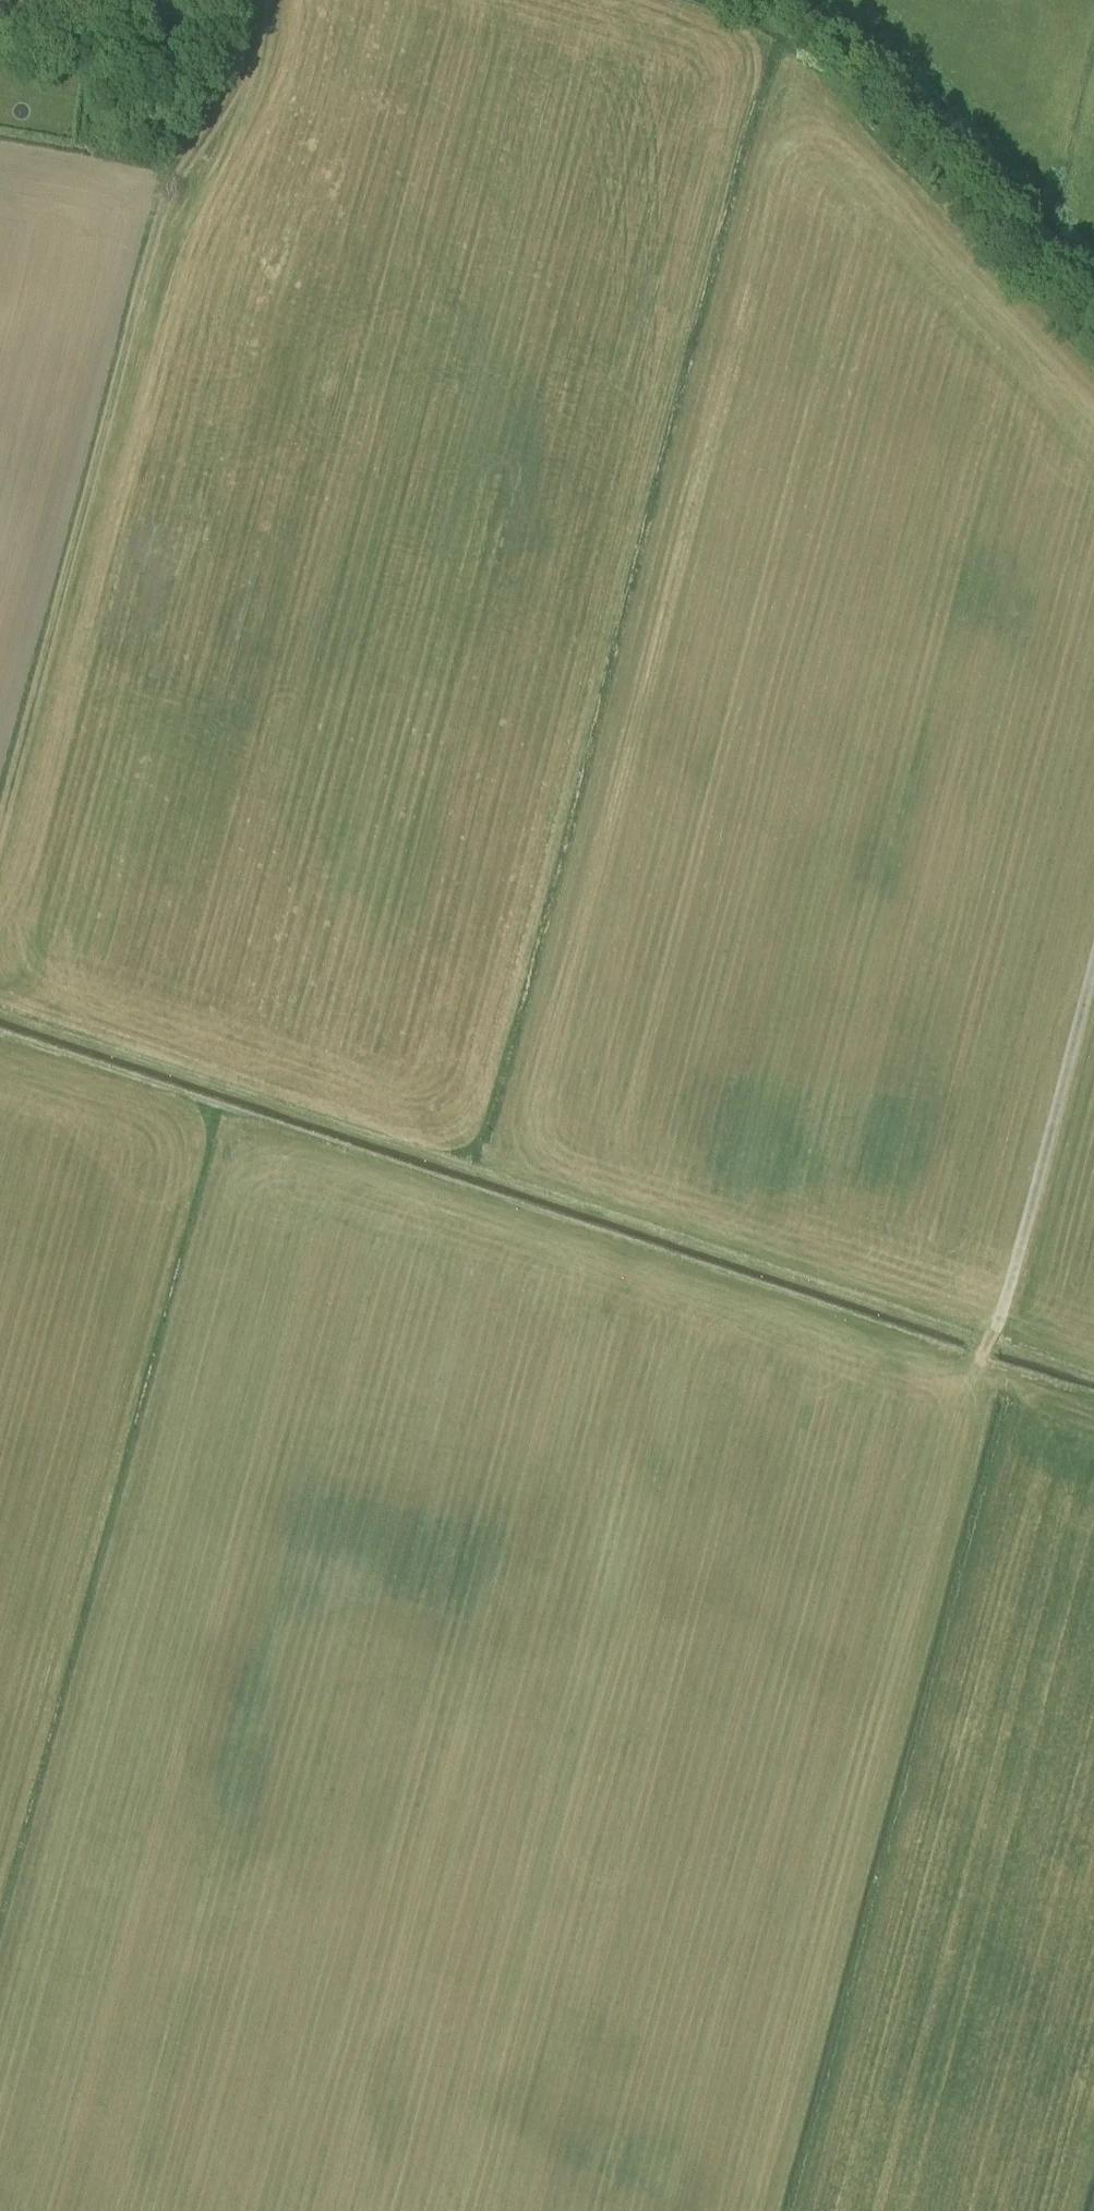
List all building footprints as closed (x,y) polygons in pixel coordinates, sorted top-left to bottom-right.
[(9,12),(10,0),(0,0),(0,13),(9,12)]
